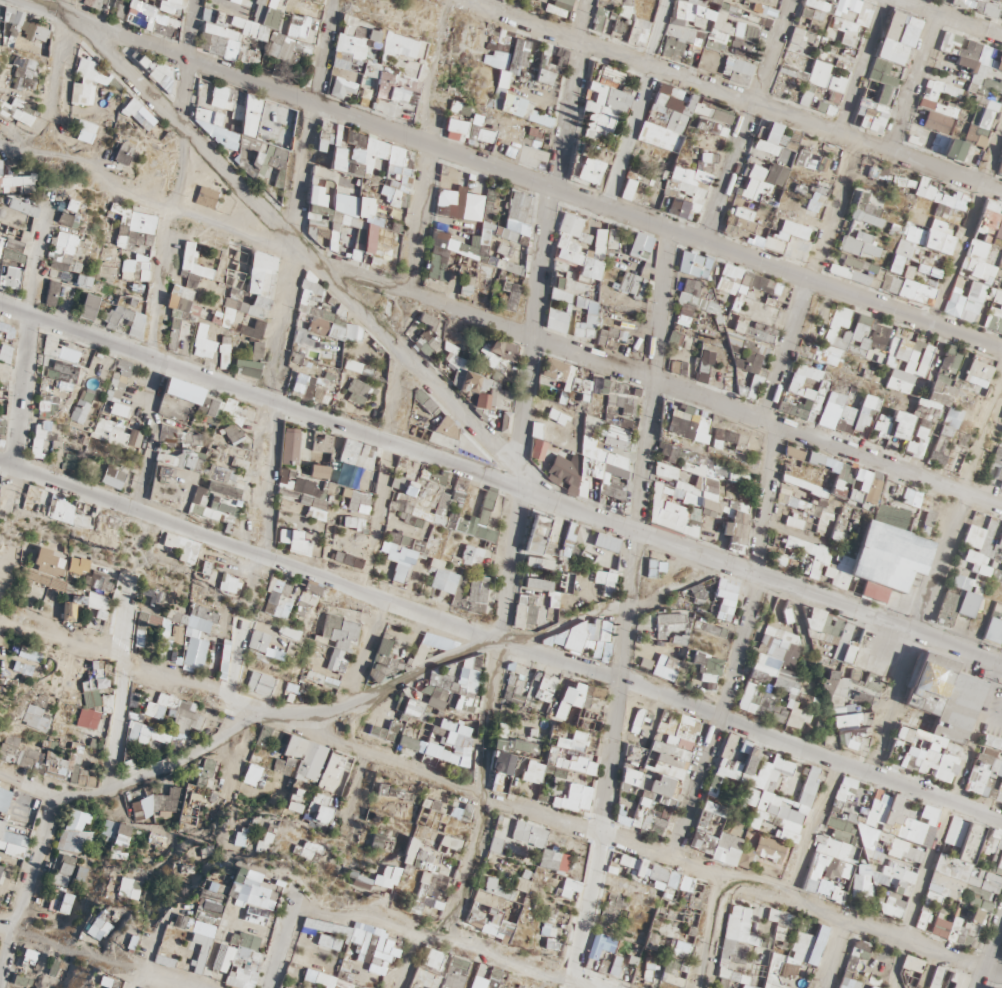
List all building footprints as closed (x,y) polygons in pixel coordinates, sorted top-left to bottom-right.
[(999,0),(990,0),(985,0),(985,6),(982,14),(1001,20),(1001,1),(999,0)] [(884,38),(896,41),(904,14),(893,10),(884,38)] [(967,40),(972,21),(948,16),(940,52),(951,54),(945,80),(927,76),(920,108),(927,110),(923,129),(940,133),(935,153),(984,164),(1000,93),(1001,94),(1001,48),(967,40)] [(882,134),(902,66),(897,65),(902,47),(882,41),(870,81),(882,84),(873,117),(864,114),(860,127),(882,134)] [(808,62),(789,52),(779,72),(798,81),(808,62)] [(849,71),(813,63),(808,87),(843,95),(849,71)] [(980,325),(986,329),(998,332),(1001,328),(1001,270),(998,289),(994,287),(993,284),(1001,247),(1001,239),(998,237),(999,230),(1001,227),(1001,205),(992,198),(987,197),(973,217),(950,318),(980,325)]
